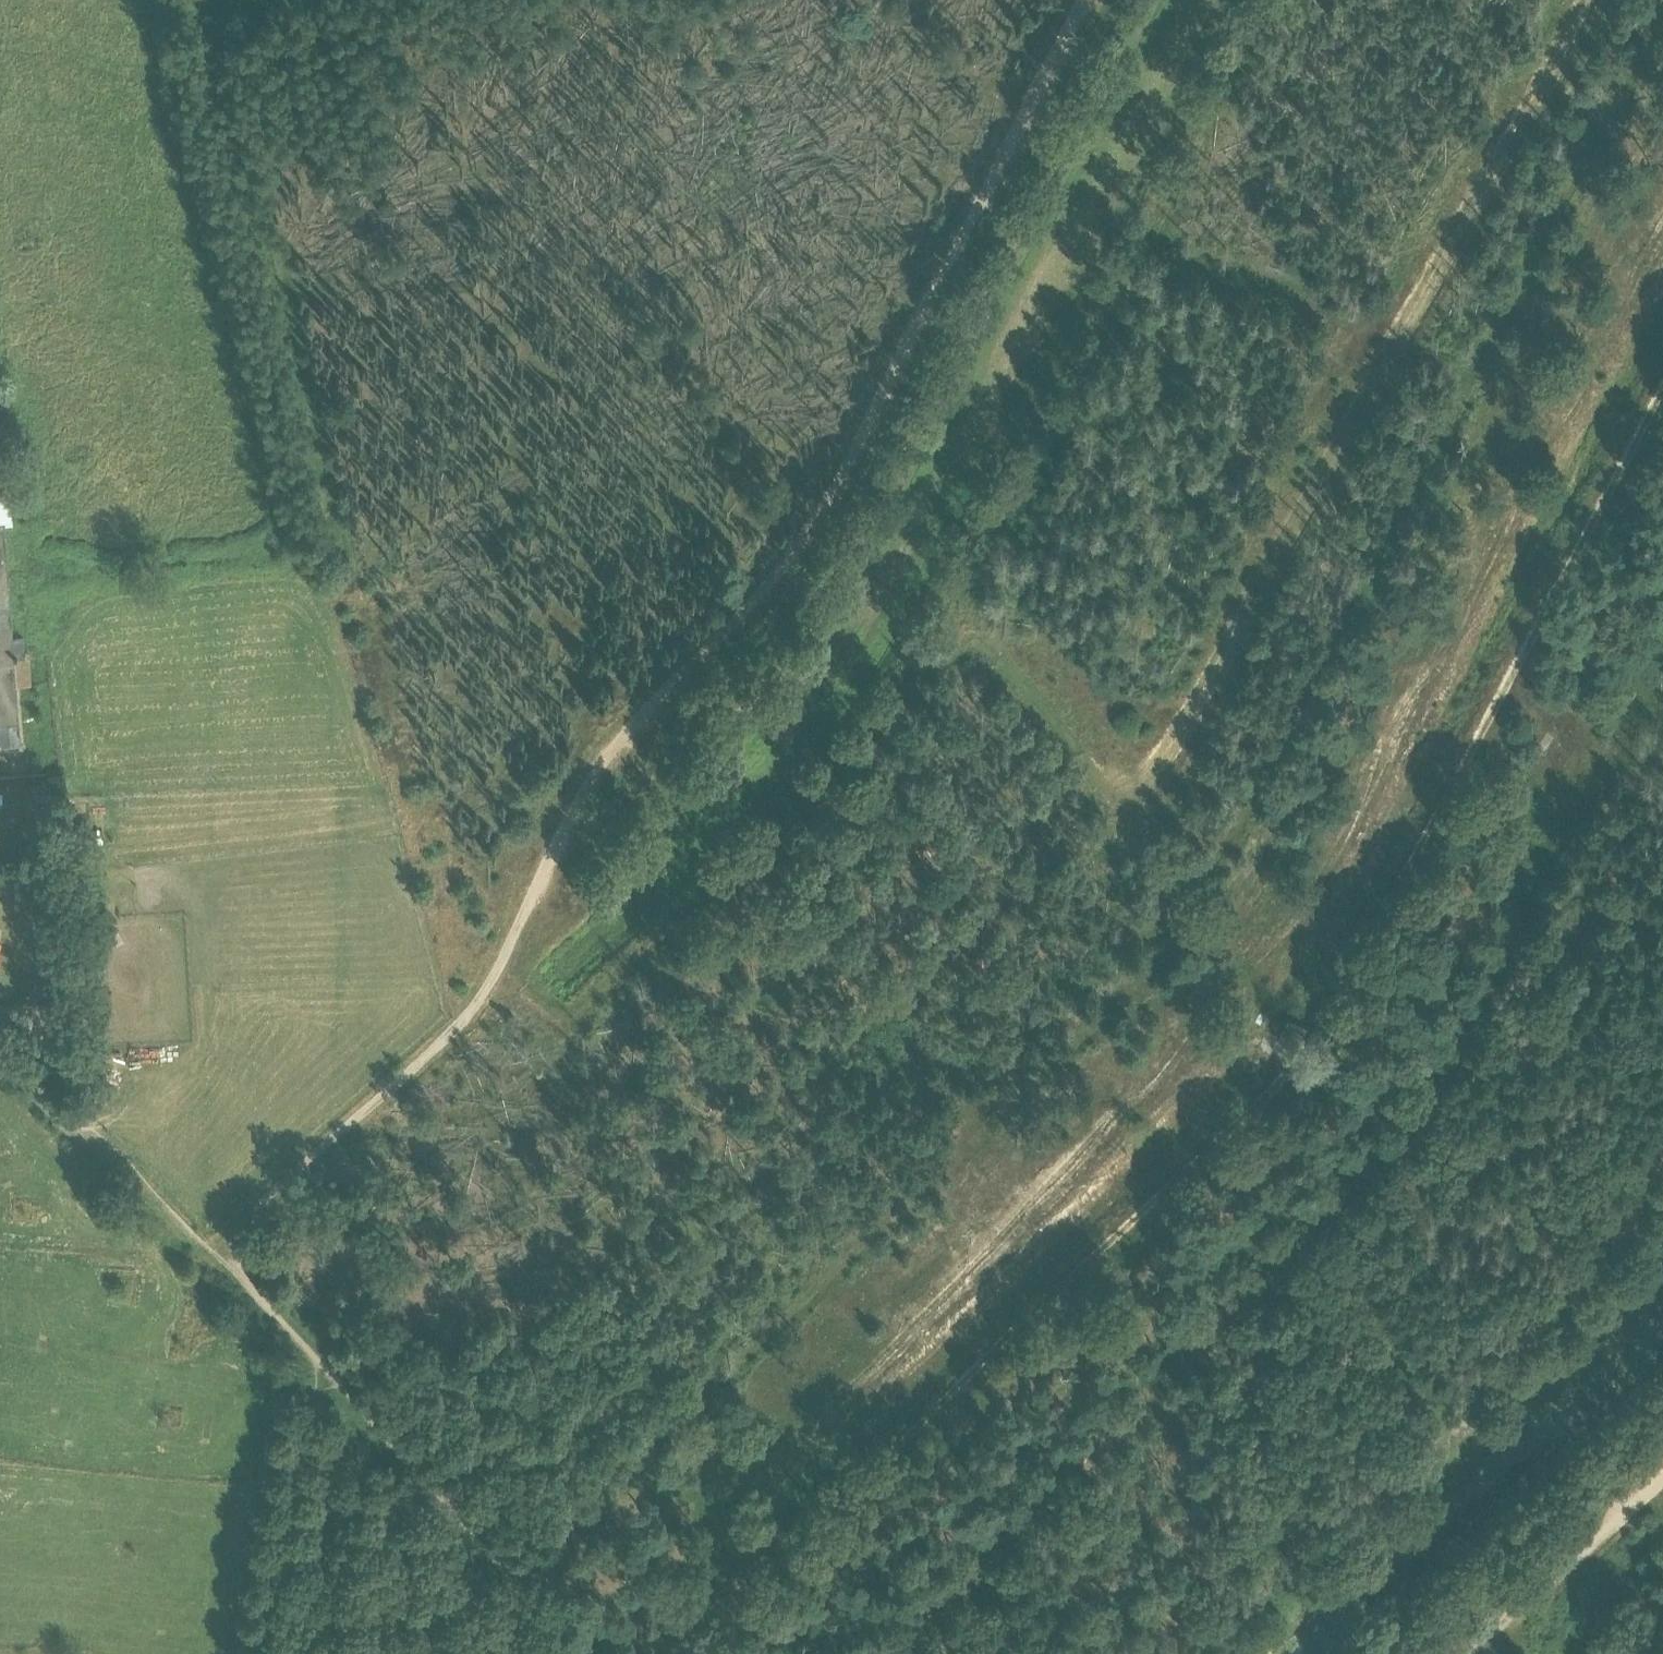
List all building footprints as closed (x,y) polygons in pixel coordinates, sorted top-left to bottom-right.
[(15,657),(25,656),(24,636),(13,637),(9,584),(8,562),(5,524),(9,524),(0,414),(0,745),(21,744),(15,657)] [(1545,731),(1537,747),(1548,754),(1557,738),(1545,731)] [(18,758),(18,770),(27,770),(26,758),(18,758)] [(0,871),(0,881),(16,880),(15,870),(0,871)] [(1290,1017),(1278,1040),(1286,1045),(1297,1050),(1300,1045),(1308,1027),(1290,1017)]
